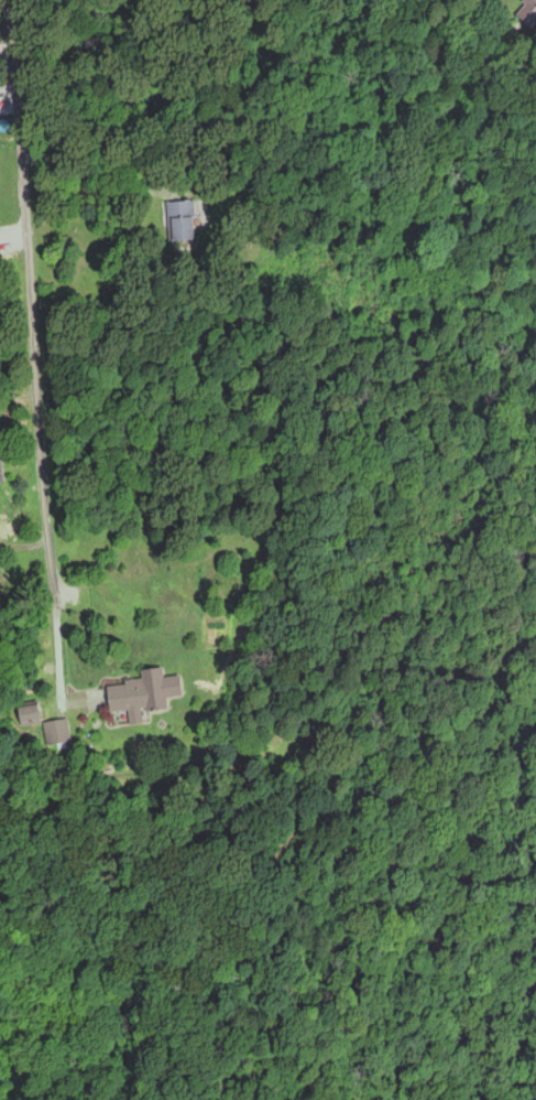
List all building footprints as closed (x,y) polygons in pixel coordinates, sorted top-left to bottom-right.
[(169,243),(193,242),(192,203),(168,203),(169,243)] [(104,715),(122,713),(123,727),(138,726),(137,713),(164,711),(163,700),(178,699),(177,678),(160,679),(159,669),(137,671),(138,684),(102,686),(104,715)]
